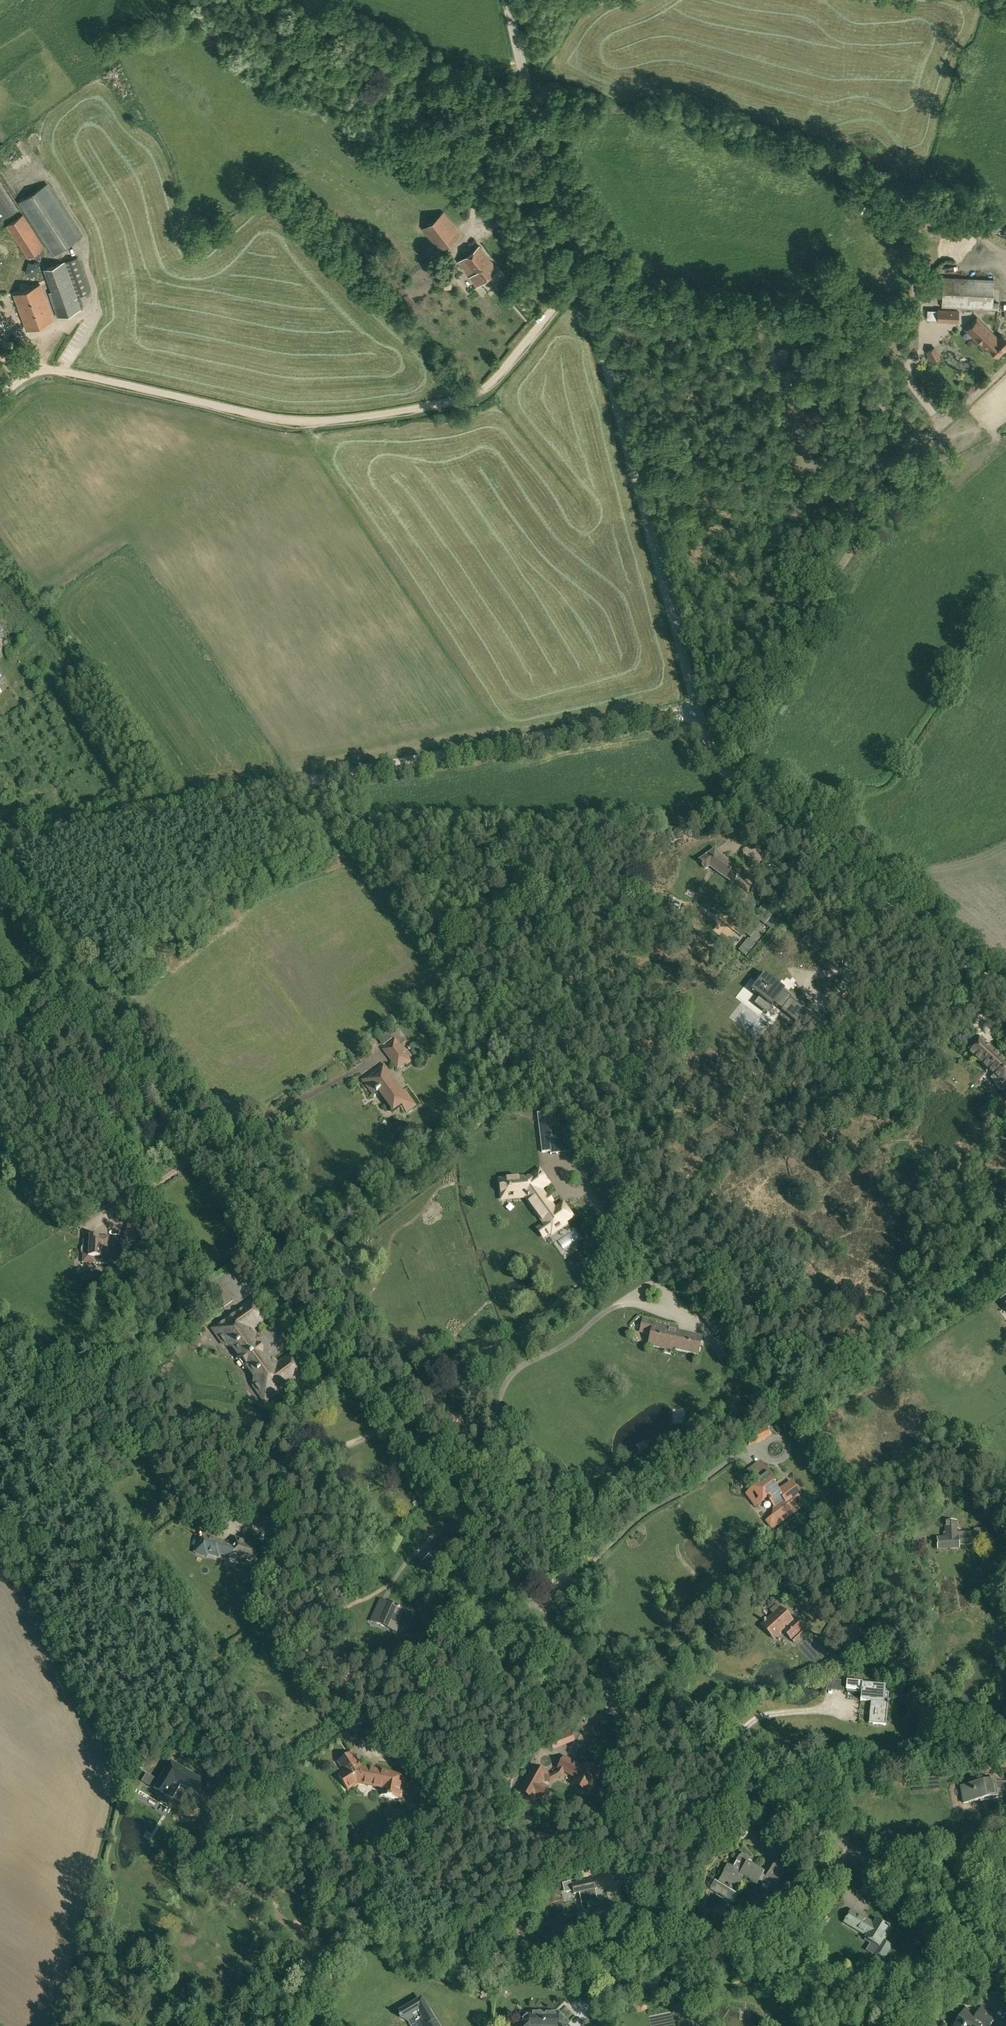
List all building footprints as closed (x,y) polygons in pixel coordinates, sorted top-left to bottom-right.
[(0,179),(0,219),(18,207),(0,179)] [(53,254),(81,236),(47,184),(19,202),(53,254)] [(422,228),(439,250),(460,234),(443,212),(422,228)] [(6,230),(9,228),(28,257),(44,247),(23,215),(0,229),(4,235),(8,233),(6,230)] [(497,268),(480,246),(459,262),(476,284),(497,268)] [(50,292),(58,317),(80,309),(64,262),(47,268),(55,290),(50,292)] [(998,308),(999,303),(992,302),(993,279),(943,277),(942,306),(998,308)] [(40,285),(15,294),(27,329),(54,319),(40,285)] [(937,308),(937,321),(958,322),(959,309),(937,308)] [(926,319),(937,319),(937,310),(927,309),(926,319)] [(1002,334),(998,338),(977,317),(968,327),(976,335),(974,337),(980,343),(983,341),(998,356),(1005,348),(1005,338),(1002,334)] [(796,359),(795,369),(808,369),(809,359),(796,359)] [(878,413),(883,409),(885,408),(879,400),(872,406),(878,413)] [(732,882),(734,879),(740,871),(720,856),(716,858),(712,852),(700,861),(706,869),(710,866),(732,882)] [(744,934),(751,940),(760,929),(753,923),(744,934)] [(746,978),(736,991),(744,997),(757,1007),(761,1002),(768,1007),(766,1010),(780,1019),(789,1007),(763,988),(765,986),(754,977),(755,976),(749,972),(744,977),(746,978)] [(968,1051),(988,1069),(998,1057),(984,1044),(987,1041),(981,1036),(968,1051)] [(407,1065),(413,1061),(409,1056),(408,1057),(404,1053),(406,1052),(395,1037),(382,1047),(397,1070),(406,1064),(407,1065)] [(1003,1083),(1005,1080),(1005,1064),(998,1057),(988,1069),(994,1074),(991,1077),(998,1089),(999,1090),(1001,1091),(1003,1091),(1004,1090),(1005,1088),(1005,1087),(1005,1085),(1003,1083)] [(375,1095),(378,1092),(380,1091),(393,1109),(400,1104),(406,1112),(416,1105),(408,1093),(404,1096),(388,1072),(382,1076),(380,1073),(381,1072),(379,1069),(372,1074),(373,1075),(364,1080),(375,1095)] [(550,1154),(558,1153),(557,1139),(553,1140),(550,1112),(537,1113),(543,1153),(550,1152),(550,1154)] [(568,1138),(557,1139),(558,1153),(569,1152),(568,1138)] [(541,1209),(536,1212),(544,1224),(537,1228),(544,1238),(551,1233),(552,1234),(565,1225),(564,1223),(572,1217),(563,1204),(555,1210),(540,1189),(549,1184),(540,1172),(528,1180),(525,1180),(525,1181),(514,1182),(514,1179),(500,1181),(502,1200),(515,1199),(516,1200),(522,1199),(523,1198),(525,1197),(528,1197),(528,1198),(531,1198),(531,1197),(532,1197),(541,1209)] [(140,1225),(131,1223),(126,1240),(135,1243),(140,1225)] [(83,1254),(83,1257),(97,1257),(96,1263),(109,1264),(109,1262),(116,1262),(114,1263),(114,1264),(116,1263),(117,1262),(118,1261),(120,1258),(121,1255),(122,1253),(122,1250),(122,1248),(122,1246),(121,1244),(120,1242),(119,1240),(117,1238),(115,1236),(115,1237),(116,1238),(118,1239),(109,1239),(110,1236),(90,1236),(90,1240),(83,1239),(83,1246),(82,1247),(82,1249),(81,1251),(82,1252),(83,1254)] [(254,1260),(260,1256),(257,1251),(251,1255),(254,1260)] [(221,1289),(210,1296),(219,1309),(230,1301),(221,1289)] [(254,1300),(251,1303),(250,1301),(244,1305),(245,1307),(218,1326),(214,1329),(220,1338),(227,1347),(233,1348),(240,1358),(240,1361),(243,1366),(247,1366),(247,1367),(254,1377),(253,1384),(259,1392),(266,1403),(271,1400),(290,1386),(289,1384),(306,1372),(293,1355),(277,1366),(272,1358),(265,1357),(263,1355),(257,1346),(257,1345),(254,1341),(256,1334),(251,1328),(266,1317),(254,1300)] [(750,1331),(760,1327),(758,1322),(764,1320),(760,1311),(753,1314),(754,1316),(745,1321),(750,1331)] [(640,1332),(651,1334),(649,1345),(673,1351),(673,1349),(698,1355),(702,1339),(678,1333),(680,1328),(672,1326),(643,1319),(640,1332)] [(710,1327),(716,1335),(721,1331),(715,1322),(710,1327)] [(716,1355),(726,1347),(719,1338),(709,1345),(716,1355)] [(766,1426),(759,1430),(764,1441),(771,1437),(766,1426)] [(956,1458),(950,1464),(960,1477),(967,1471),(956,1458)] [(803,1499),(796,1489),(791,1482),(779,1491),(774,1484),(776,1483),(762,1464),(750,1473),(759,1486),(747,1494),(756,1506),(767,1498),(775,1508),(774,1508),(772,1517),(777,1524),(798,1509),(795,1504),(803,1499)] [(936,1538),(937,1549),(958,1548),(958,1545),(986,1543),(986,1535),(984,1535),(984,1529),(973,1530),(973,1532),(956,1533),(955,1522),(945,1522),(945,1534),(944,1534),(944,1538),(936,1538)] [(201,1534),(197,1547),(207,1550),(206,1553),(208,1553),(219,1557),(220,1554),(228,1557),(232,1545),(223,1542),(212,1538),(212,1536),(204,1533),(203,1535),(201,1534)] [(235,1538),(232,1545),(228,1557),(229,1557),(230,1554),(237,1556),(236,1559),(255,1566),(263,1544),(255,1541),(253,1546),(251,1545),(251,1546),(247,1544),(247,1542),(235,1538)] [(266,1559),(263,1569),(273,1572),(277,1559),(269,1556),(268,1559),(266,1559)] [(394,1623),(400,1625),(401,1623),(408,1626),(413,1615),(406,1612),(406,1611),(399,1608),(400,1605),(391,1601),(389,1604),(388,1603),(386,1607),(379,1604),(374,1613),(371,1621),(391,1629),(394,1623)] [(783,1631),(795,1643),(804,1635),(803,1633),(806,1630),(794,1617),(792,1619),(778,1604),(771,1611),(774,1614),(761,1626),(774,1639),(783,1631)] [(837,1642),(846,1646),(854,1627),(846,1623),(837,1642)] [(832,1666),(830,1660),(821,1664),(823,1670),(832,1666)] [(861,1700),(875,1702),(875,1708),(879,1708),(878,1718),(874,1718),(873,1724),(886,1725),(889,1693),(885,1693),(886,1686),(862,1684),(863,1683),(847,1681),(846,1683),(847,1683),(846,1692),(861,1694),(861,1700)] [(917,1731),(913,1749),(922,1751),(926,1733),(917,1731)] [(175,1741),(168,1737),(164,1742),(170,1747),(175,1741)] [(402,1775),(379,1770),(362,1767),(353,1752),(337,1762),(343,1772),(337,1775),(347,1790),(358,1783),(372,1785),(386,1788),(385,1796),(398,1798),(402,1775)] [(533,1765),(525,1778),(517,1792),(524,1797),(534,1801),(536,1797),(542,1799),(550,1787),(544,1784),(545,1782),(550,1784),(562,1777),(564,1773),(574,1778),(570,1785),(589,1795),(601,1772),(583,1762),(582,1765),(564,1755),(556,1769),(557,1770),(556,1772),(550,1775),(549,1775),(549,1774),(533,1765)] [(161,1782),(156,1779),(151,1787),(172,1799),(182,1783),(200,1794),(206,1785),(171,1764),(161,1782)] [(241,1768),(233,1776),(238,1780),(245,1773),(241,1768)] [(975,1802),(998,1798),(998,1796),(1005,1796),(1005,1783),(998,1783),(994,1783),(993,1780),(960,1787),(964,1804),(975,1802)] [(961,1843),(962,1848),(963,1852),(964,1853),(972,1851),(970,1846),(969,1841),(961,1843)] [(772,1894),(776,1887),(788,1869),(776,1861),(766,1879),(762,1877),(764,1873),(750,1864),(753,1860),(750,1858),(749,1857),(749,1856),(748,1855),(748,1854),(747,1854),(746,1854),(745,1854),(745,1855),(742,1853),(740,1856),(739,1856),(733,1866),(727,1865),(724,1872),(717,1884),(729,1891),(731,1887),(737,1891),(742,1883),(741,1882),(744,1877),(757,1885),(759,1882),(762,1884),(761,1887),(772,1894)] [(367,1865),(371,1874),(380,1869),(375,1860),(367,1865)] [(827,1871),(815,1871),(816,1883),(828,1882),(827,1871)] [(567,1893),(573,1892),(573,1895),(579,1893),(583,1909),(588,1912),(589,1917),(610,1913),(608,1898),(600,1900),(597,1898),(595,1890),(596,1890),(594,1880),(568,1885),(568,1883),(563,1884),(564,1892),(567,1893)] [(876,1918),(874,1922),(851,1909),(843,1923),(866,1936),(864,1938),(879,1947),(875,1955),(885,1960),(893,1946),(885,1941),(893,1928),(876,1918)] [(748,1952),(751,1954),(755,1952),(757,1949),(756,1945),(752,1943),(748,1944),(747,1948),(748,1952)] [(424,2001),(420,2000),(400,2011),(400,2016),(408,2020),(414,2017),(416,2021),(420,2019),(424,2025),(438,2025),(424,2001)] [(984,2011),(985,2009),(981,2007),(976,2015),(965,2009),(954,2025),(991,2025),(996,2018),(984,2011)] [(520,2022),(524,2025),(567,2025),(566,2025),(567,2023),(557,2013),(530,2012),(520,2022)]
